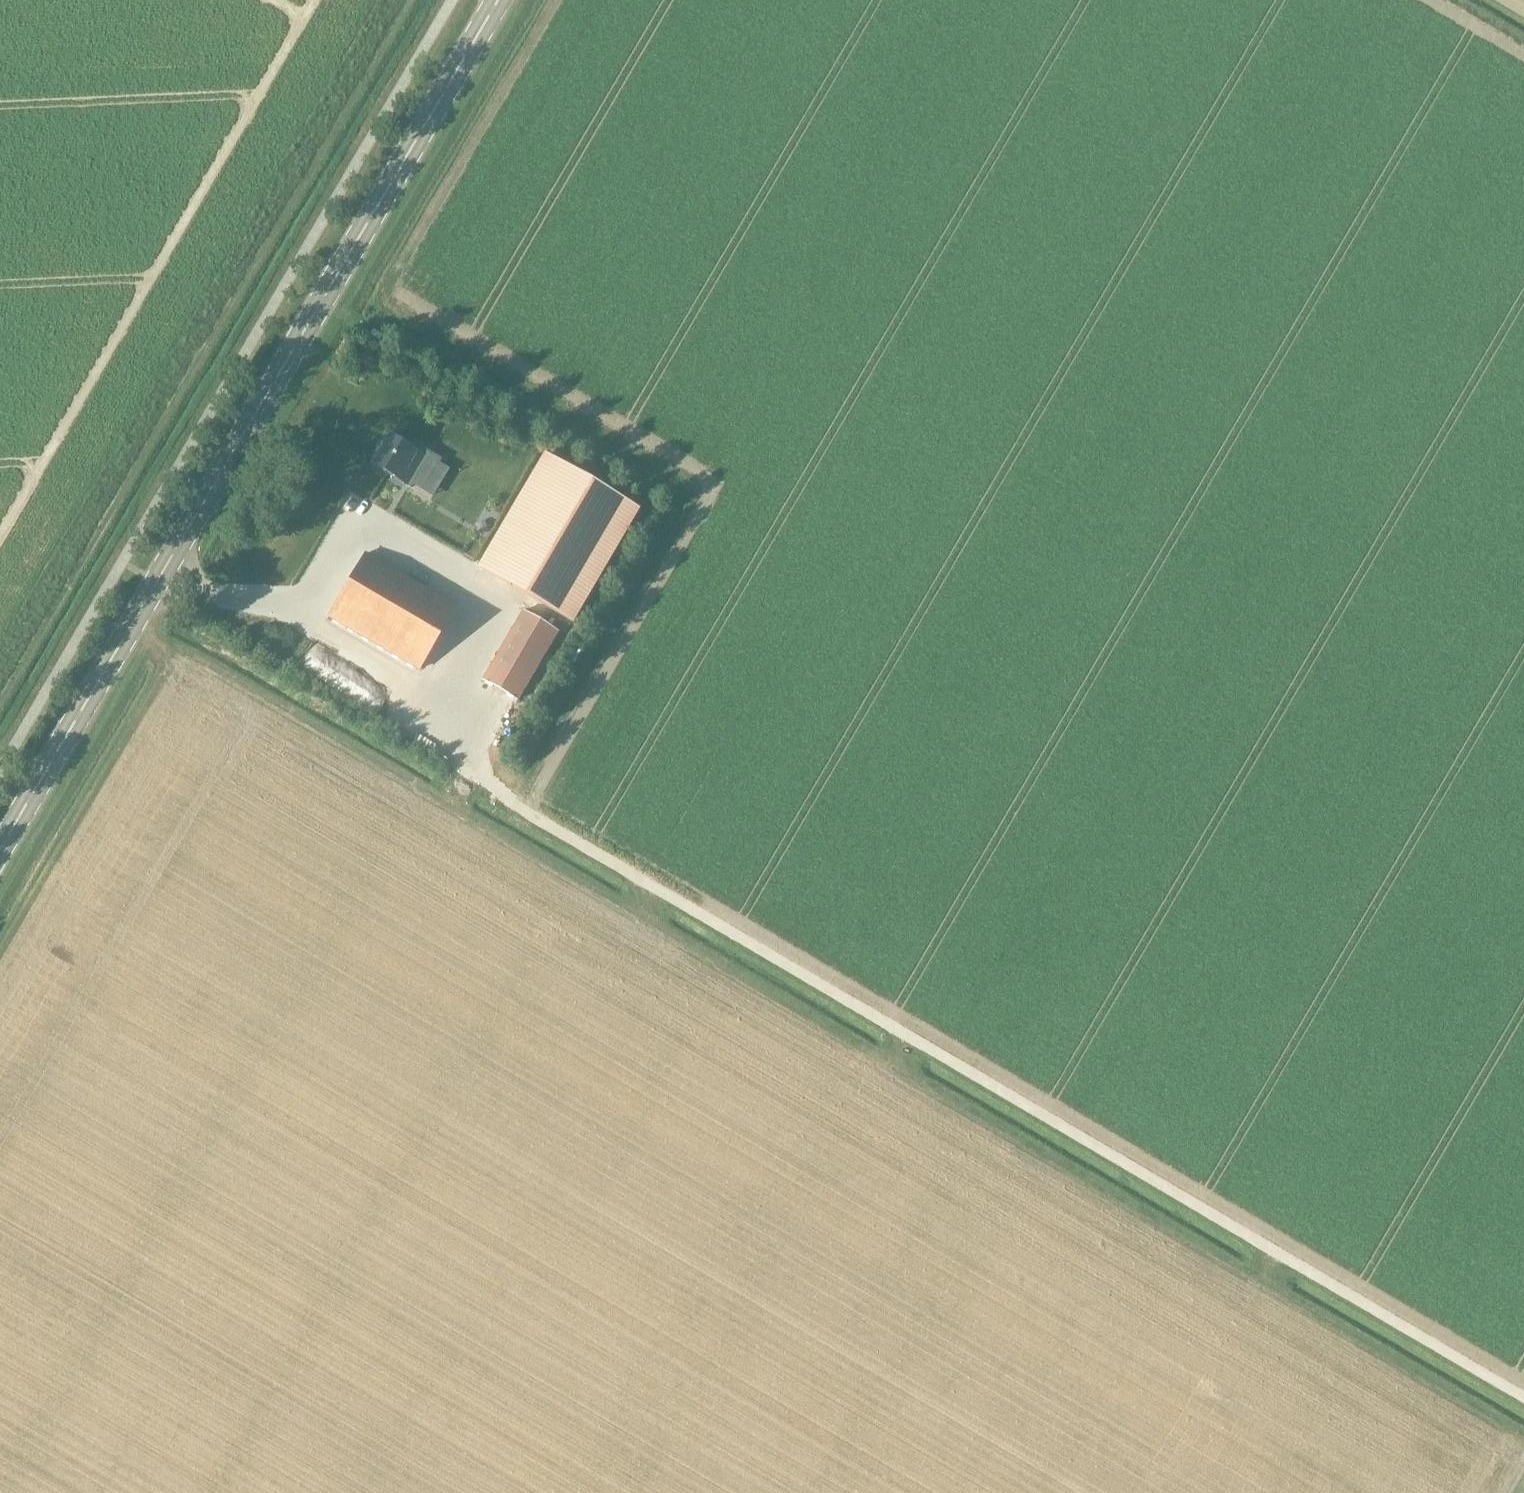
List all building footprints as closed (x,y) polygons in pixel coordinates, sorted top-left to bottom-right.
[(378,339),(381,334),(373,329),(370,334),(378,339)] [(388,434),(370,464),(410,487),(418,474),(428,480),(441,459),(416,444),(413,449),(388,434)] [(541,458),(479,565),(574,620),(636,513),(541,458)] [(418,669),(455,607),(365,553),(328,615),(418,669)] [(517,701),(558,631),(522,610),(481,680),(517,701)]
